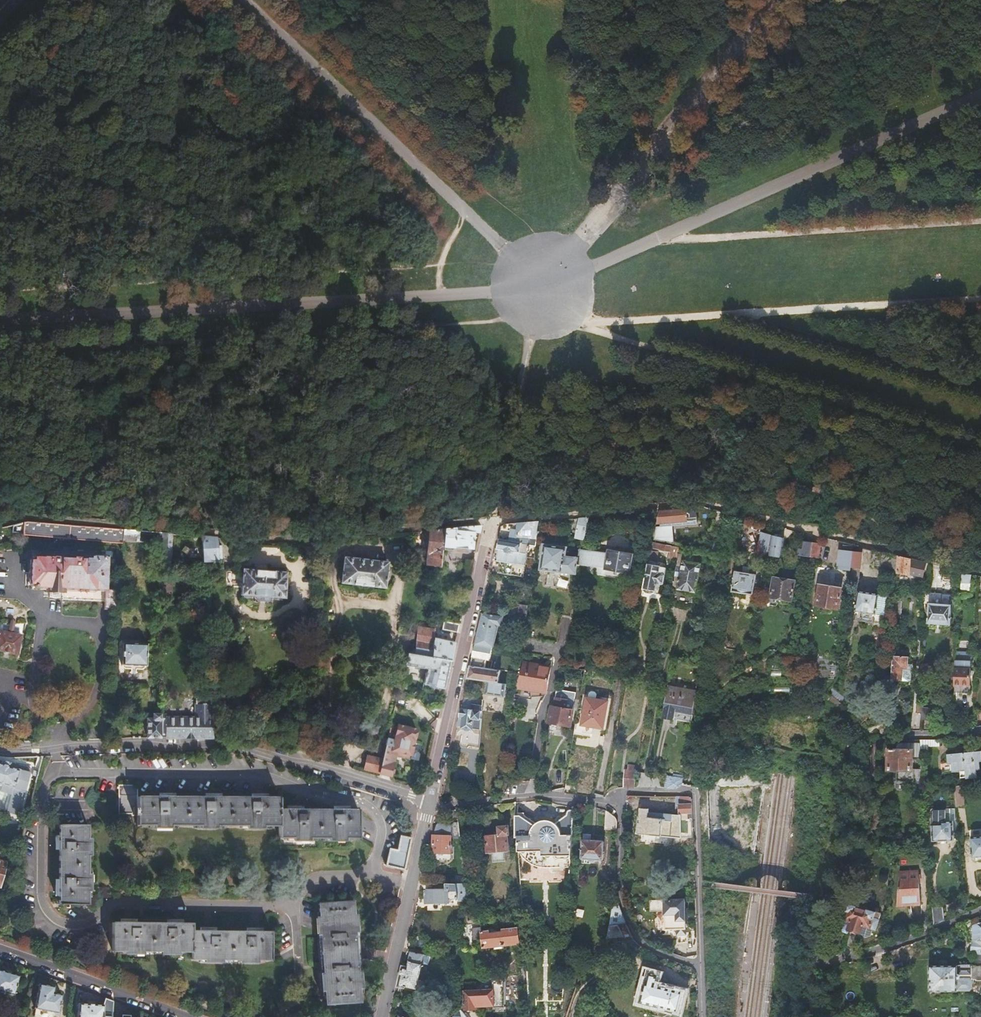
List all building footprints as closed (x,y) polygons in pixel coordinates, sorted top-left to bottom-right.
[(689,509),(660,511),(658,524),(661,523),(688,522),(695,521),(698,521),(698,518),(688,519),(688,515),(690,514),(689,509)] [(589,517),(579,518),(575,537),(585,539),(586,538),(589,517)] [(124,540),(125,530),(119,529),(24,521),(24,531),(124,540)] [(498,539),(491,569),(499,571),(498,573),(523,577),(529,546),(536,547),(540,521),(505,524),(502,528),(500,539),(498,539)] [(479,533),(481,525),(444,528),(442,545),(454,547),(455,545),(472,548),(475,532),(479,533)] [(661,527),(658,527),(657,529),(655,541),(660,542),(675,544),(674,526),(661,527)] [(442,545),(444,528),(430,529),(425,564),(439,566),(442,545)] [(171,567),(172,533),(155,532),(155,542),(161,543),(162,567),(171,567)] [(760,560),(760,561),(768,563),(769,555),(772,535),(761,533),(760,541),(761,541),(760,547),(761,547),(759,559),(760,560)] [(783,537),(772,535),(769,555),(781,557),(784,537),(783,537)] [(217,537),(202,536),(203,561),(221,561),(221,556),(223,556),(222,544),(217,545),(217,537)] [(800,556),(811,557),(812,543),(805,542),(804,550),(801,549),(800,556)] [(812,543),(811,557),(819,558),(821,544),(812,543)] [(679,548),(655,544),(655,547),(656,550),(669,552),(668,556),(678,558),(678,553),(679,548)] [(577,574),(578,566),(579,560),(567,558),(568,548),(544,545),(540,571),(548,572),(547,583),(570,587),(571,574),(577,575),(577,574)] [(609,554),(580,550),(580,551),(579,560),(578,566),(595,569),(595,573),(628,578),(630,567),(634,567),(635,556),(609,552),(609,554)] [(852,556),(851,565),(859,566),(861,552),(853,550),(853,552),(852,556)] [(840,569),(851,570),(851,565),(852,556),(853,552),(842,551),(840,566),(840,569)] [(650,552),(648,561),(656,563),(658,553),(650,552)] [(33,557),(32,581),(36,581),(36,584),(48,585),(48,588),(52,588),(52,593),(62,593),(62,588),(66,588),(66,585),(108,587),(108,586),(114,586),(114,581),(109,581),(109,574),(114,574),(115,557),(110,556),(110,554),(94,553),(93,555),(53,553),(53,554),(37,554),(37,557),(33,557)] [(677,559),(672,587),(695,591),(700,563),(693,562),(684,560),(685,554),(678,553),(678,558),(677,559)] [(685,553),(685,554),(684,560),(693,562),(694,555),(685,553)] [(899,556),(887,553),(886,570),(898,573),(899,556)] [(344,554),(341,579),(385,584),(388,559),(344,554)] [(926,563),(899,556),(898,573),(910,575),(923,578),(926,563)] [(470,574),(473,560),(465,558),(462,572),(470,574)] [(162,567),(154,566),(154,577),(171,578),(171,567),(162,567)] [(647,566),(643,590),(656,592),(657,587),(662,588),(664,585),(666,570),(660,569),(647,566)] [(233,575),(233,584),(239,585),(238,593),(281,597),(283,571),(240,568),(239,575),(233,575)] [(734,573),(733,594),(753,595),(755,575),(748,574),(748,569),(742,568),(742,574),(734,573)] [(962,575),(961,588),(971,589),(971,576),(962,575)] [(773,576),(771,596),(780,597),(780,601),(791,602),(792,598),(794,578),(773,576)] [(822,581),(819,600),(840,603),(842,584),(822,581)] [(672,587),(670,600),(693,604),(695,591),(672,587)] [(858,591),(856,611),(886,615),(887,604),(878,603),(879,594),(858,591)] [(942,605),(929,605),(928,627),(950,628),(951,595),(943,595),(942,605)] [(564,599),(561,614),(570,615),(573,600),(564,599)] [(436,603),(436,619),(448,620),(450,604),(436,603)] [(512,604),(510,617),(526,620),(528,607),(512,604)] [(482,612),(475,644),(492,647),(494,647),(497,626),(501,626),(503,616),(482,612)] [(459,623),(443,621),(442,630),(457,632),(459,623)] [(433,657),(434,642),(435,629),(419,628),(414,654),(433,657)] [(16,654),(19,641),(22,642),(23,636),(20,636),(20,634),(0,631),(0,651),(16,654)] [(454,644),(434,642),(433,657),(450,660),(454,644)] [(124,643),(123,664),(147,665),(148,644),(124,643)] [(475,644),(472,657),(488,660),(487,668),(470,665),(468,677),(498,683),(501,670),(496,670),(497,666),(492,665),(494,655),(491,655),(492,647),(475,644)] [(450,660),(433,657),(414,654),(406,652),(403,664),(426,670),(422,683),(444,688),(450,660)] [(956,658),(955,685),(955,701),(957,701),(957,692),(970,693),(970,685),(971,662),(971,653),(956,653),(956,658)] [(893,657),(892,681),(903,681),(903,669),(909,669),(909,666),(910,664),(910,657),(893,657)] [(520,689),(530,690),(547,692),(550,667),(524,663),(520,689)] [(903,669),(903,681),(909,681),(912,680),(912,667),(909,666),(909,669),(903,669)] [(669,680),(668,686),(696,691),(697,685),(669,680)] [(668,686),(664,710),(692,715),(696,691),(668,686)] [(164,695),(160,688),(155,691),(156,699),(164,695)] [(588,694),(588,699),(595,700),(596,695),(594,693),(591,692),(588,694)] [(214,718),(211,694),(196,694),(197,718),(214,718)] [(553,709),(550,724),(571,727),(573,712),(566,711),(568,701),(555,699),(554,709),(553,709)] [(587,699),(582,727),(594,728),(602,730),(603,730),(607,702),(595,700),(588,699),(587,699)] [(468,747),(479,750),(481,712),(479,712),(479,706),(469,705),(469,709),(461,708),(453,744),(459,745),(461,749),(467,750),(468,747)] [(162,737),(163,714),(163,706),(156,706),(156,719),(150,719),(150,737),(162,737)] [(934,722),(935,708),(922,708),(921,721),(934,722)] [(213,737),(214,718),(197,718),(167,718),(167,737),(197,737),(213,737)] [(396,748),(394,756),(409,760),(417,728),(398,722),(393,737),(387,736),(385,745),(396,748)] [(582,727),(576,726),(574,736),(590,738),(590,735),(593,736),(593,731),(594,728),(582,727)] [(921,757),(920,743),(898,742),(898,749),(912,750),(912,757),(921,757)] [(381,759),(378,773),(382,774),(390,776),(394,756),(396,748),(385,745),(381,759)] [(891,749),(891,770),(895,770),(898,770),(911,771),(911,769),(912,757),(912,750),(898,749),(891,749)] [(948,755),(949,763),(952,763),(953,771),(960,771),(961,778),(977,777),(976,769),(980,769),(980,761),(980,752),(948,755)] [(364,768),(378,773),(381,759),(367,755),(364,768)] [(4,784),(3,787),(2,791),(13,794),(8,811),(20,814),(20,815),(20,816),(33,769),(22,766),(21,770),(10,766),(10,763),(11,763),(0,760),(0,783),(4,784)] [(923,782),(922,770),(911,769),(911,771),(898,770),(897,781),(923,782)] [(898,770),(895,770),(895,784),(923,785),(923,782),(897,781),(898,770)] [(625,787),(636,787),(637,772),(630,771),(627,771),(625,787)] [(682,784),(683,778),(668,776),(665,788),(676,789),(682,784)] [(130,815),(136,815),(137,795),(137,784),(118,784),(118,812),(130,812),(130,815)] [(964,805),(962,784),(955,785),(956,805),(964,805)] [(137,795),(136,815),(136,824),(153,824),(152,827),(169,827),(170,824),(198,824),(198,828),(216,828),(216,825),(244,825),(245,828),(262,828),(262,825),(278,825),(278,808),(278,796),(267,796),(250,796),(221,796),(204,796),(175,796),(158,795),(137,795)] [(690,797),(676,797),(676,811),(672,811),(641,809),(640,817),(638,817),(637,834),(693,837),(692,800),(690,797)] [(278,808),(278,825),(278,837),(291,837),(291,840),(308,840),(308,837),(327,837),(327,840),(344,840),(344,838),(357,837),(357,809),(347,809),(331,809),(304,809),(287,808),(278,808)] [(932,817),(932,824),(934,840),(955,838),(953,820),(946,820),(944,810),(935,810),(935,817),(932,817)] [(615,818),(607,811),(605,830),(616,831),(615,818)] [(525,814),(516,814),(518,839),(519,852),(527,854),(536,856),(545,857),(554,858),(563,858),(573,858),(575,813),(568,812),(568,817),(556,824),(553,822),(550,821),(547,821),(544,821),(541,821),(538,822),(536,823),(525,817),(525,814)] [(434,836),(434,853),(440,854),(440,857),(445,857),(446,854),(451,854),(453,826),(450,824),(439,824),(437,825),(436,836),(434,836)] [(60,826),(60,837),(60,854),(60,880),(60,897),(60,905),(88,905),(88,893),(91,893),(91,874),(88,874),(88,857),(91,857),(91,839),(88,839),(88,825),(60,826)] [(500,837),(488,837),(488,852),(509,851),(508,836),(510,836),(509,826),(499,827),(500,837)] [(403,867),(411,836),(400,833),(397,848),(389,847),(385,863),(403,867)] [(584,841),(583,860),(605,860),(606,841),(593,841),(593,835),(586,835),(586,841),(584,841)] [(972,836),(973,856),(974,856),(975,859),(978,860),(980,860),(980,835),(972,836)] [(2,888),(9,862),(0,859),(0,887),(2,888)] [(899,872),(896,904),(918,903),(919,902),(918,871),(899,872)] [(457,884),(446,883),(446,890),(426,889),(426,903),(451,904),(451,900),(459,901),(457,884)] [(467,884),(457,884),(459,901),(459,903),(469,901),(467,884)] [(623,917),(617,897),(615,897),(608,938),(616,937),(624,936),(630,935),(627,929),(625,924),(623,917)] [(319,914),(316,914),(317,932),(320,932),(321,970),(319,971),(319,988),(322,988),(323,1001),(357,1000),(357,987),(359,987),(359,969),(356,969),(355,930),(357,930),(357,913),(354,913),(353,899),(319,901),(319,914)] [(686,909),(686,900),(650,901),(651,912),(662,912),(665,914),(666,930),(678,930),(678,935),(687,935),(687,927),(688,927),(687,909),(686,909)] [(848,904),(843,921),(852,923),(850,930),(862,933),(864,926),(877,930),(881,914),(868,910),(869,907),(858,904),(857,907),(848,904)] [(932,906),(934,924),(945,919),(944,905),(932,906)] [(980,923),(980,917),(965,923),(972,940),(974,941),(974,950),(976,950),(976,952),(980,953),(980,923)] [(852,923),(843,921),(840,932),(849,934),(850,930),(852,923)] [(138,923),(122,923),(113,924),(113,951),(126,951),(126,954),(144,954),(145,951),(162,951),(162,954),(180,954),(179,951),(192,951),(192,930),(191,923),(183,923),(166,923),(138,923)] [(492,929),(482,930),(484,947),(520,943),(518,927),(505,928),(505,933),(492,934),(492,929)] [(192,930),(192,951),(192,959),(205,959),(206,962),(223,962),(223,959),(241,959),(241,962),(259,962),(259,959),(272,958),(271,929),(263,930),(247,930),(217,930),(200,930),(192,930)] [(408,968),(403,967),(399,987),(405,988),(405,986),(417,988),(422,964),(425,954),(412,952),(408,968)] [(979,955),(978,965),(972,965),(963,965),(948,965),(942,965),(932,965),(932,990),(959,990),(971,990),(974,987),(974,978),(979,978),(979,979),(980,979),(980,955),(979,955)] [(13,994),(18,976),(0,971),(0,990),(13,994)] [(505,972),(488,974),(485,974),(487,987),(505,984),(505,972)] [(639,1006),(646,1008),(650,1014),(660,1016),(664,1016),(669,1015),(677,1016),(678,1012),(679,1012),(684,993),(663,987),(664,983),(662,979),(658,978),(658,976),(650,973),(647,983),(646,983),(639,1006)] [(39,984),(34,1008),(58,1012),(61,995),(52,993),(53,987),(39,984)] [(483,988),(464,990),(466,1008),(477,1007),(476,1002),(480,998),(484,997),(483,988)] [(836,992),(822,993),(823,1000),(837,999),(836,992)] [(105,998),(103,1005),(78,1004),(77,1016),(111,1016),(112,1003),(112,1001),(105,998)] [(394,1009),(411,1012),(413,1002),(396,999),(394,1009)] [(111,1016),(121,1016),(121,1015),(121,1004),(112,1003),(111,1016)]
